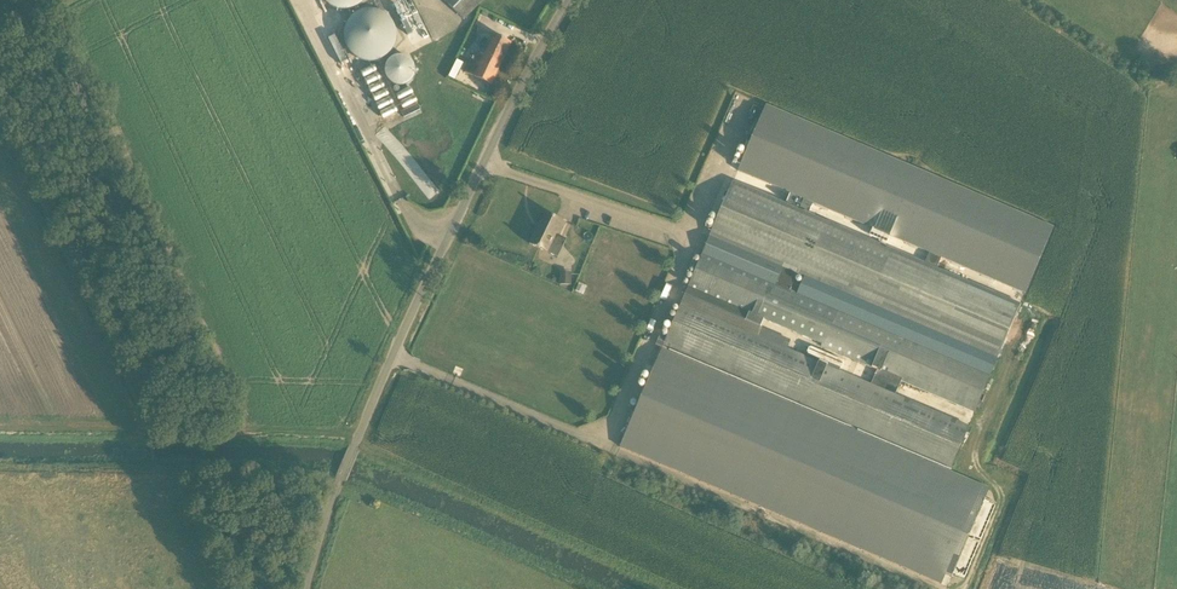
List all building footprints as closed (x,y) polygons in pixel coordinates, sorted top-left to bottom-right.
[(324,1),(325,2),(327,4),(329,5),(331,7),(333,8),(335,8),(337,9),(339,10),(341,10),(343,10),(346,10),(348,10),(350,10),(352,9),(354,8),(356,7),(358,6),(360,5),(362,4),(363,2),(365,0),(323,0),(324,1)] [(484,0),(445,0),(465,20),(484,0)] [(366,10),(364,11),(361,11),(359,12),(357,13),(356,14),(354,16),(352,17),(351,19),(349,21),(348,22),(347,24),(346,26),(345,29),(345,31),(344,33),(344,35),(344,37),(344,40),(345,42),(345,44),(346,46),(347,48),(348,50),(349,52),(351,53),(352,55),(354,57),(356,58),(358,59),(360,60),(362,61),(364,62),(366,62),(368,62),(371,62),(373,62),(375,62),(377,61),(379,61),(381,60),(383,59),(385,58),(387,56),(389,55),(390,53),(392,52),(393,50),(394,48),(395,46),(396,44),(396,42),(397,39),(397,37),(397,35),(397,33),(396,30),(396,28),(395,26),(394,24),(393,22),(392,20),(390,19),(389,17),(387,15),(385,14),(383,13),(381,12),(379,11),(377,10),(375,10),(372,10),(370,10),(368,10),(366,10)] [(484,56),(476,52),(467,48),(465,53),(473,56),(466,72),(492,85),(513,43),(495,34),(484,56)] [(1144,53),(1138,62),(1153,71),(1158,63),(1144,53)] [(407,84),(409,83),(410,82),(411,81),(413,80),(413,78),(414,77),(415,75),(415,74),(415,72),(415,70),(415,68),(415,67),(414,65),(413,64),(413,62),(412,61),(410,60),(409,59),(408,58),(406,57),(404,56),(403,56),(401,56),(399,56),(398,56),(396,56),(394,57),(393,58),(391,58),(390,59),(389,61),(388,62),(387,63),(386,65),(385,67),(385,68),(385,70),(385,72),(385,73),(385,75),(386,77),(387,78),(388,80),(389,81),(390,82),(391,83),(393,84),(394,85),(396,86),(397,86),(399,86),(401,86),(403,86),(404,86),(406,85),(407,84)] [(969,426),(895,395),(900,382),(974,413),(1021,304),(937,268),(941,258),(1025,294),(1054,227),(766,105),(738,172),(929,253),(925,263),(733,181),(709,237),(783,268),(776,284),(703,253),(667,338),(660,336),(656,345),(852,428),(852,430),(662,349),(620,447),(941,584),(946,574),(964,582),(997,504),(985,499),(989,488),(857,432),(857,430),(950,470),(969,426)] [(559,236),(566,222),(547,213),(540,228),(538,227),(529,244),(549,253),(558,235),(559,236)] [(560,272),(560,285),(571,285),(572,272),(560,272)]
